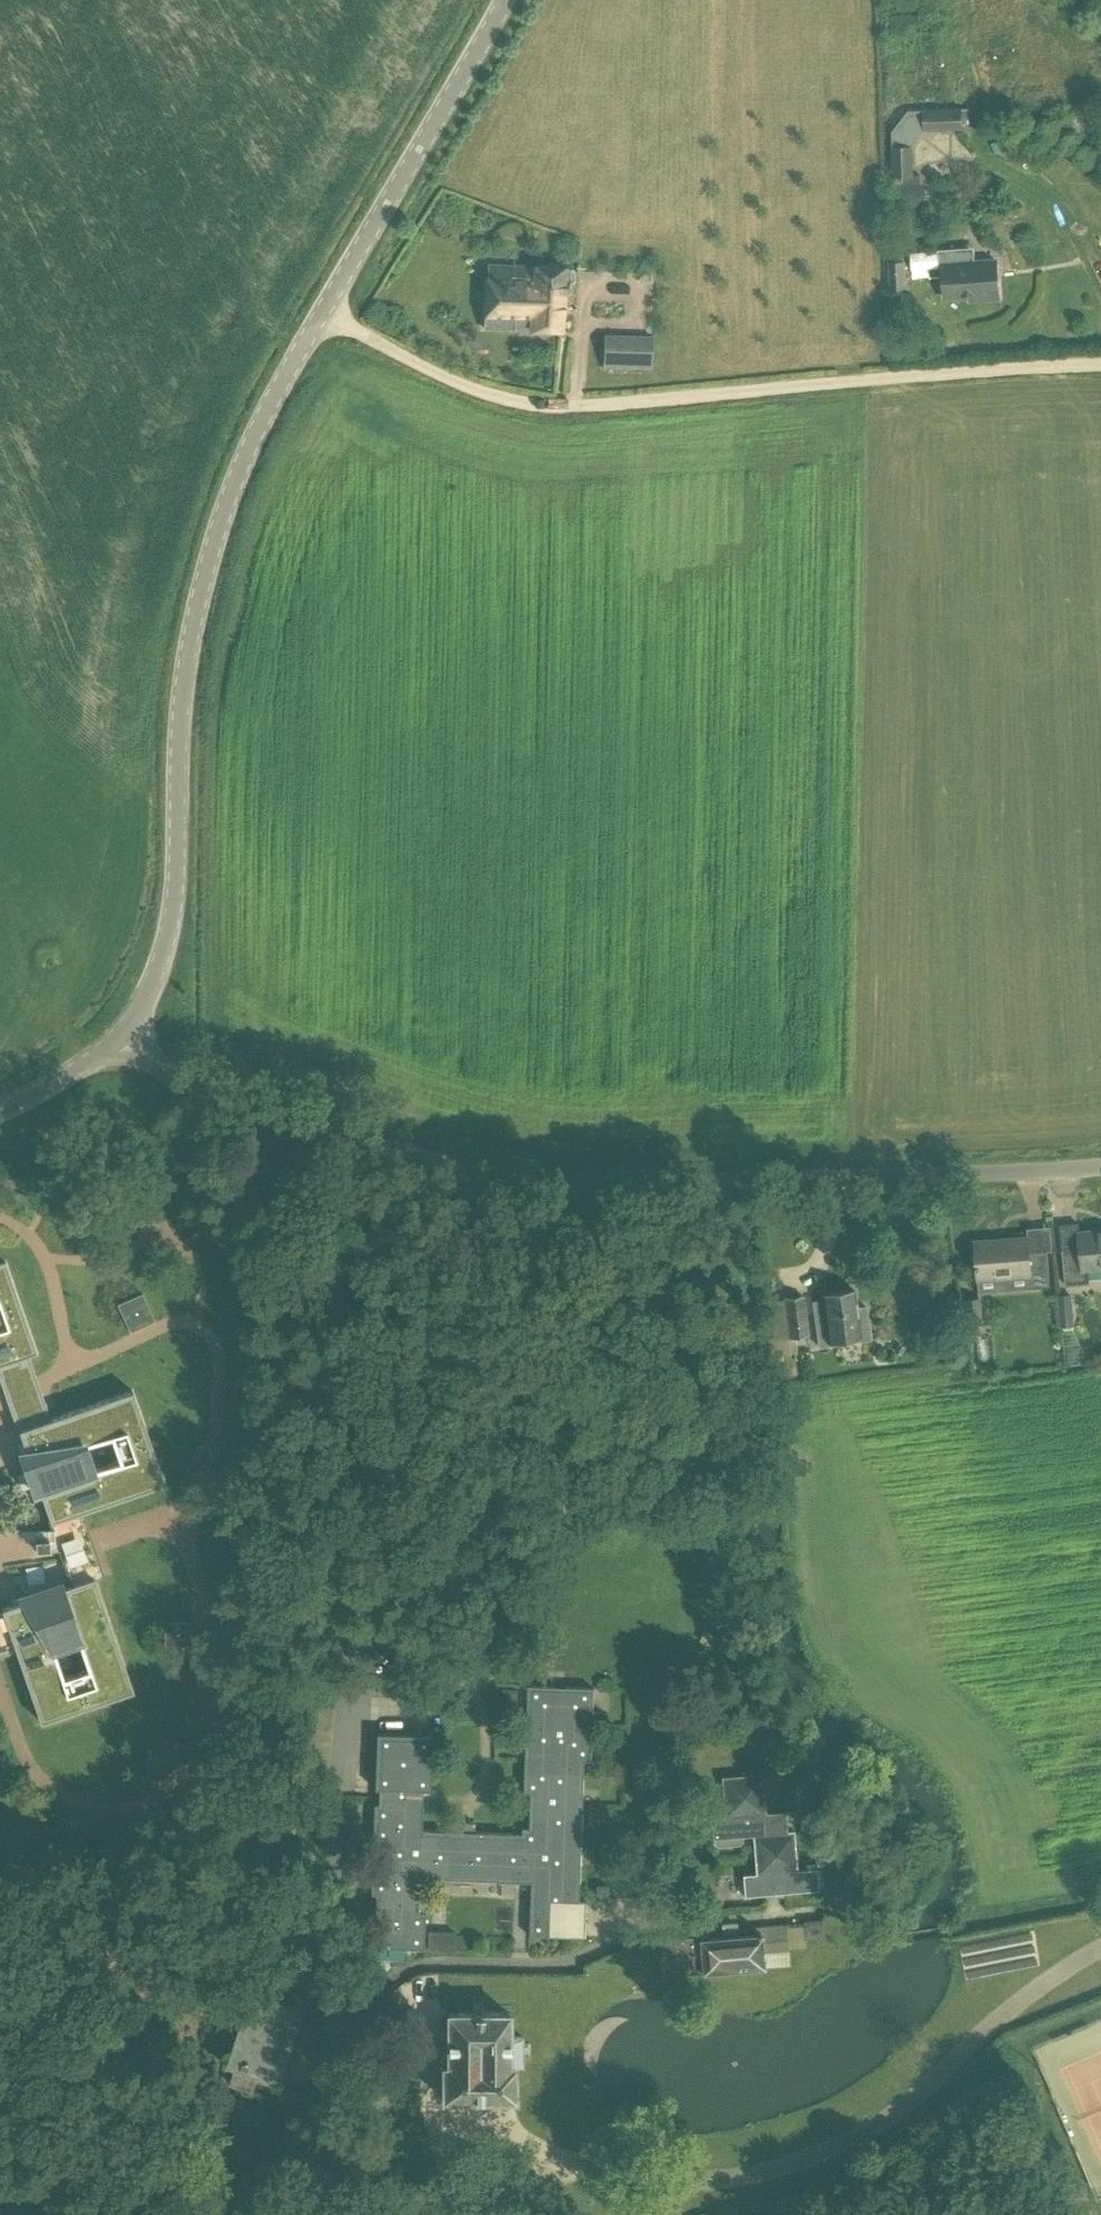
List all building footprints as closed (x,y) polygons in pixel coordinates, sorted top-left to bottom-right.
[(925,109),(925,124),(970,124),(970,108),(963,108),(938,109),(925,109)] [(910,109),(891,134),(891,148),(892,176),(914,175),(912,147),(925,129),(925,124),(925,109),(910,109)] [(939,249),(940,265),(944,265),(946,297),(971,295),(971,300),(1000,298),(998,259),(973,261),(969,258),(969,246),(939,249)] [(486,328),(563,328),(563,266),(533,262),(533,264),(486,264),(486,328)] [(891,262),(892,287),(906,286),(905,262),(891,262)] [(605,366),(654,367),(654,336),(605,335),(605,366)] [(1067,1284),(1091,1282),(1090,1268),(1100,1266),(1100,1230),(1080,1232),(1081,1247),(1063,1249),(1067,1284)] [(1029,1237),(976,1241),(979,1277),(1026,1274),(1027,1288),(1051,1286),(1049,1251),(1030,1252),(1029,1237)] [(377,1243),(373,1255),(391,1261),(393,1253),(394,1248),(379,1243),(377,1243)] [(14,1650),(38,1724),(130,1693),(94,1582),(97,1581),(89,1555),(82,1533),(77,1516),(166,1488),(135,1395),(59,1420),(46,1424),(36,1391),(32,1377),(26,1361),(41,1356),(11,1263),(0,1267),(0,1369),(2,1369),(9,1392),(21,1429),(22,1431),(21,1432),(27,1449),(18,1451),(22,1463),(34,1499),(43,1497),(52,1524),(54,1529),(73,1587),(63,1590),(61,1586),(31,1596),(32,1600),(1,1610),(1,1611),(0,1611),(0,1655),(14,1650)] [(815,1302),(821,1346),(871,1339),(866,1307),(857,1308),(854,1289),(823,1293),(824,1300),(815,1302)] [(1060,1296),(1063,1328),(1073,1327),(1071,1295),(1060,1296)] [(774,1339),(777,1338),(810,1334),(805,1297),(769,1302),(771,1310),(774,1339)] [(980,1298),(965,1299),(967,1328),(982,1327),(980,1298)] [(780,1361),(777,1338),(774,1339),(767,1340),(770,1363),(780,1361)] [(728,1644),(738,1631),(725,1622),(716,1635),(728,1644)] [(369,1947),(424,1949),(426,1912),(419,1911),(420,1878),(531,1882),(529,1935),(584,1937),(585,1900),(579,1899),(584,1760),(590,1760),(593,1689),(566,1688),(553,1688),(526,1687),(522,1795),(529,1795),(528,1829),(521,1829),(521,1835),(421,1831),(423,1792),(430,1792),(432,1735),(376,1733),(374,1788),(379,1788),(378,1804),(374,1804),(373,1841),(377,1841),(377,1857),(372,1857),(371,1894),(375,1894),(375,1910),(370,1910),(369,1947)] [(725,1816),(712,1817),(714,1843),(718,1846),(740,1845),(743,1841),(742,1836),(754,1835),(754,1834),(787,1832),(787,1831),(786,1811),(766,1813),(763,1773),(722,1776),(725,1816)] [(757,1873),(744,1875),(745,1895),(775,1893),(775,1897),(784,1896),(783,1892),(819,1889),(817,1868),(797,1870),(794,1830),(787,1831),(787,1832),(754,1834),(754,1835),(757,1873)] [(810,1841),(823,1840),(822,1831),(810,1832),(810,1841)] [(695,1863),(682,1863),(682,1872),(695,1872),(695,1863)] [(597,1885),(596,1896),(608,1896),(609,1885),(597,1885)] [(804,1921),(805,1939),(824,1937),(822,1919),(804,1921)] [(657,1937),(661,1975),(765,1966),(765,1965),(790,1963),(787,1924),(754,1927),(755,1934),(738,1936),(737,1925),(724,1926),(725,1937),(708,1938),(707,1932),(657,1937)] [(430,1931),(429,1950),(456,1951),(457,1932),(430,1931)] [(224,2064),(235,2068),(230,2083),(251,2090),(256,2075),(261,2077),(262,2082),(271,2085),(275,2081),(277,2082),(301,2010),(249,1992),(224,2064)] [(443,2066),(443,2099),(515,2099),(515,2066),(522,2066),(522,2036),(509,2036),(509,2013),(448,2013),(448,2066),(443,2066)]
